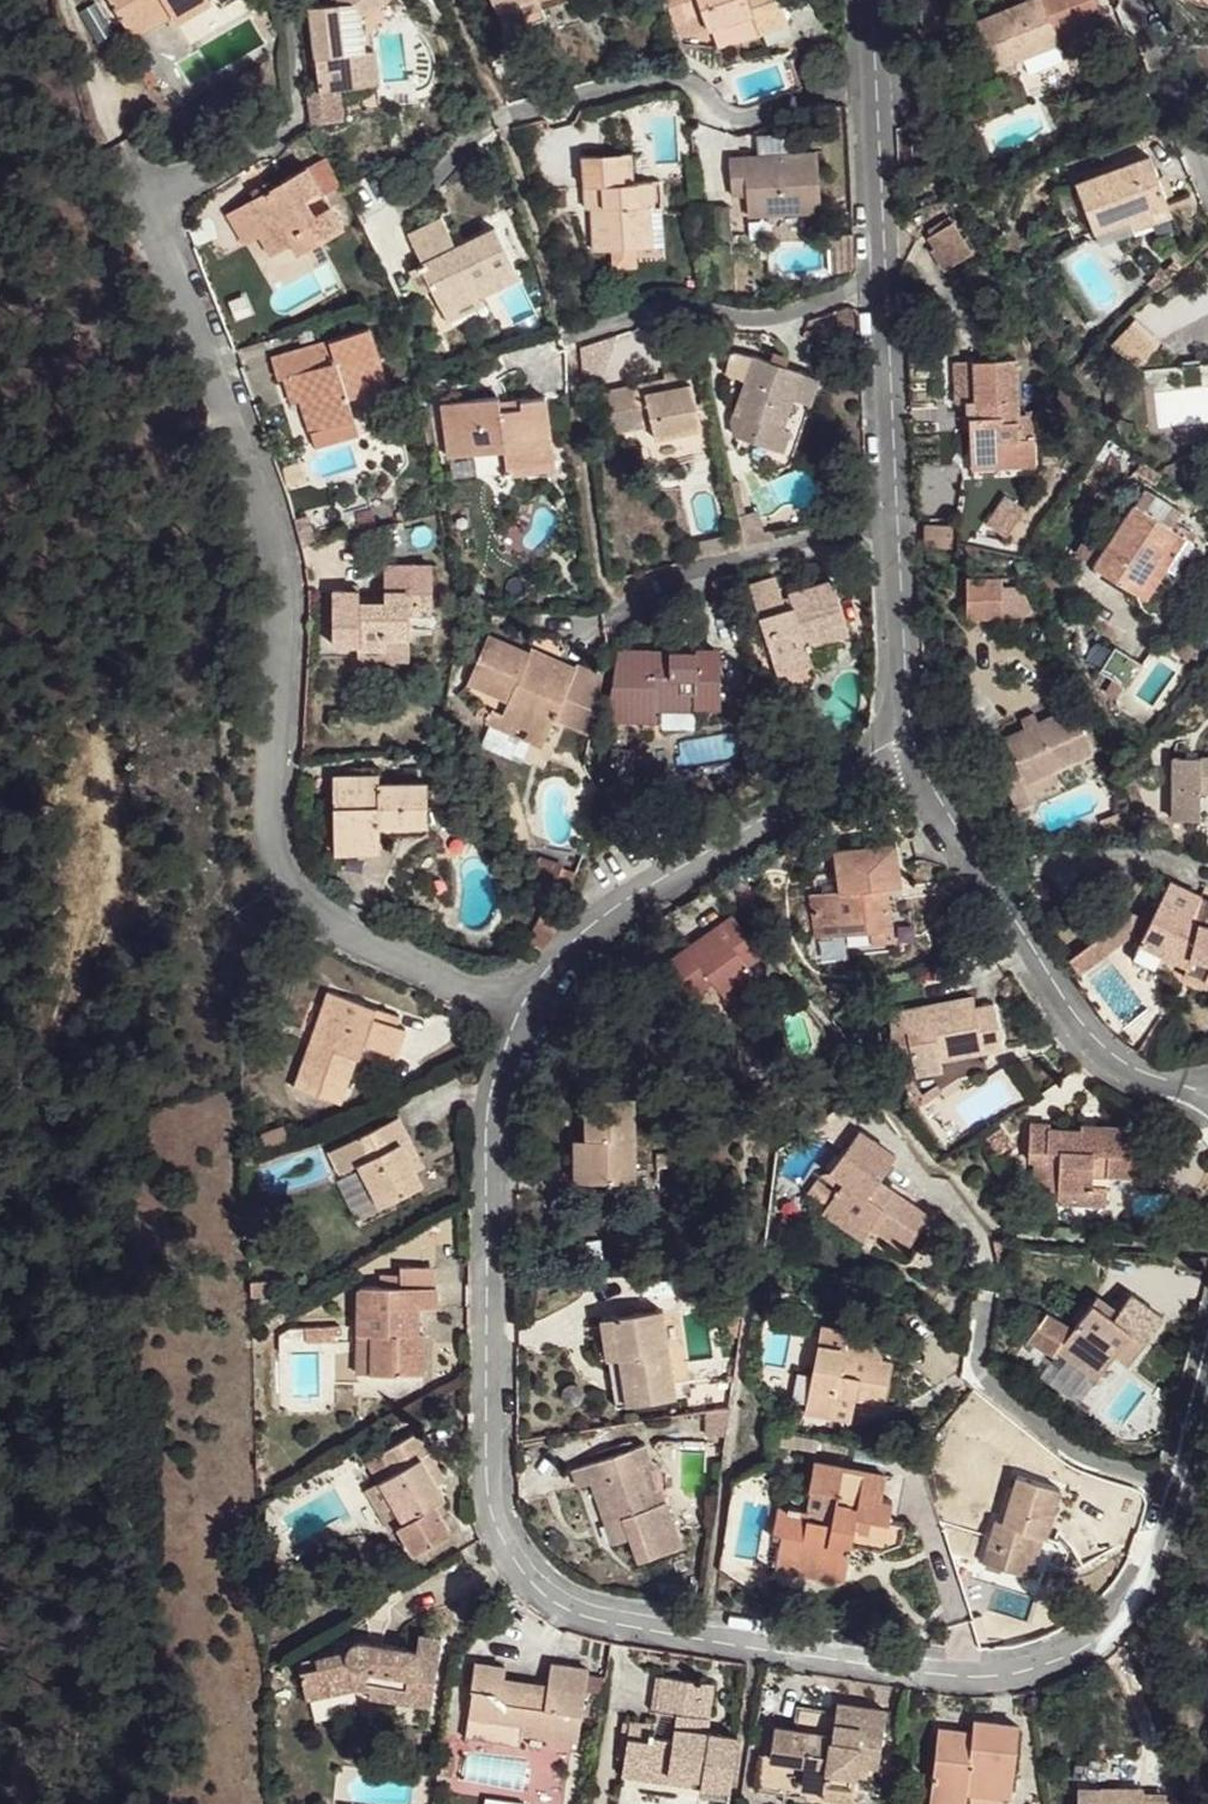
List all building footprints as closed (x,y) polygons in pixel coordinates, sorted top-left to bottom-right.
[(131,52),(175,31),(193,19),(190,10),(207,0),(102,0),(131,52)] [(207,0),(190,10),(193,19),(175,31),(182,42),(219,19),(207,0)] [(385,0),(359,0),(342,15),(343,27),(311,30),(322,112),(361,105),(355,74),(365,73),(360,31),(390,8),(385,0)] [(506,29),(542,12),(573,0),(496,0),(506,29)] [(682,30),(704,26),(709,37),(785,11),(781,0),(672,0),(682,30)] [(975,20),(990,70),(1012,65),(1060,47),(1057,32),(1098,18),(1092,0),(1037,0),(975,20)] [(372,44),(401,21),(390,8),(360,31),(365,73),(355,74),(361,105),(379,104),(372,44)] [(785,11),(709,37),(717,58),(791,31),(785,11)] [(542,12),(506,29),(515,52),(538,44),(534,32),(548,28),(542,12)] [(1060,47),(1012,65),(1017,79),(1065,64),(1060,47)] [(811,155),(726,158),(728,194),(741,194),(743,214),(815,209),(811,155)] [(1150,160),(1077,187),(1092,234),(1168,209),(1150,160)] [(638,161),(590,166),(595,217),(605,215),(606,226),(600,228),(603,267),(654,260),(652,220),(665,218),(662,196),(643,197),(638,161)] [(314,189),(234,232),(248,261),(264,256),(271,267),(290,259),(313,248),(322,264),(348,253),(314,189)] [(924,213),(933,227),(926,231),(939,252),(967,232),(945,201),(924,213)] [(1168,209),(1092,234),(1095,245),(1170,220),(1168,209)] [(439,216),(401,235),(415,263),(407,266),(418,291),(429,288),(438,307),(474,287),(478,294),(520,275),(491,222),(452,241),(439,216)] [(313,248),(290,259),(299,276),(322,264),(313,248)] [(474,287),(438,307),(445,321),(484,302),(478,294),(474,287)] [(368,336),(323,347),(328,365),(290,379),(309,439),(355,424),(349,404),(386,389),(368,336)] [(328,365),(323,347),(265,367),(271,384),(281,380),(290,379),(328,365)] [(804,377),(756,361),(735,419),(780,437),(794,403),(804,377)] [(1022,363),(958,364),(957,407),(970,409),(971,449),(1019,448),(1022,363)] [(818,383),(804,377),(794,403),(810,408),(818,383)] [(674,379),(660,381),(661,395),(675,392),(674,379)] [(660,381),(603,395),(611,436),(648,429),(652,442),(698,432),(688,389),(675,392),(661,395),(660,381)] [(498,399),(441,407),(449,463),(505,456),(509,483),(556,477),(544,400),(520,405),(522,413),(500,415),(498,399)] [(1019,448),(971,449),(972,464),(1018,464),(1019,448)] [(1183,541),(1142,510),(1102,570),(1144,600),(1183,541)] [(936,515),(912,517),(914,534),(936,532),(936,515)] [(309,519),(297,521),(304,549),(316,546),(309,519)] [(433,565),(387,567),(387,598),(387,608),(361,609),(361,599),(361,595),(333,596),(336,649),(366,649),(388,649),(389,639),(411,638),(411,612),(412,597),(434,596),(433,565)] [(826,565),(786,583),(791,596),(758,612),(778,656),(810,639),(810,629),(827,621),(847,612),(826,565)] [(996,577),(961,575),(959,615),(995,617),(1023,616),(1013,586),(996,585),(996,577)] [(786,583),(752,597),(758,612),(791,596),(786,583)] [(434,596),(412,597),(411,612),(435,610),(434,596)] [(387,598),(361,599),(361,609),(387,608),(387,598)] [(525,638),(484,618),(464,665),(497,681),(492,692),(540,715),(547,702),(555,684),(594,702),(598,661),(570,648),(568,652),(527,633),(525,638)] [(827,621),(810,629),(810,639),(778,656),(781,665),(822,644),(827,621)] [(411,638),(389,639),(388,649),(366,649),(366,665),(413,662),(411,638)] [(718,641),(620,642),(611,711),(654,708),(654,690),(699,690),(700,697),(720,695),(718,641)] [(594,702),(555,684),(547,702),(592,721),(594,702)] [(540,715),(492,692),(481,689),(476,701),(536,727),(540,715)] [(699,690),(654,690),(654,708),(699,709),(700,697),(699,690)] [(1070,707),(1004,741),(1014,765),(996,775),(1017,817),(1036,808),(1032,798),(1026,787),(1055,772),(1093,752),(1070,707)] [(1168,764),(1168,825),(1195,825),(1195,798),(1207,798),(1207,764),(1168,764)] [(1055,772),(1026,787),(1032,798),(1060,783),(1055,772)] [(361,775),(333,777),(333,842),(380,842),(382,830),(427,828),(427,787),(380,787),(361,788),(361,775)] [(378,775),(361,775),(361,788),(380,787),(378,775)] [(537,833),(527,854),(563,870),(572,849),(537,833)] [(895,836),(831,848),(836,884),(810,890),(815,926),(868,917),(871,933),(873,942),(900,936),(892,892),(878,894),(876,882),(892,880),(901,877),(895,836)] [(380,842),(333,842),(334,858),(380,857),(380,842)] [(892,880),(876,882),(878,894),(892,892),(892,880)] [(1151,880),(1126,943),(1174,961),(1172,968),(1195,979),(1207,969),(1207,928),(1191,925),(1186,890),(1151,880)] [(765,952),(738,912),(659,971),(683,1004),(708,984),(721,1000),(750,980),(742,967),(765,952)] [(868,917),(815,926),(818,941),(871,933),(868,917)] [(1174,961),(1126,943),(1119,959),(1166,978),(1172,968),(1174,961)] [(386,992),(337,977),(330,993),(337,997),(327,1019),(333,1023),(327,1036),(313,1030),(298,1077),(341,1090),(358,1046),(365,1047),(370,1034),(400,1043),(412,1012),(384,1001),(386,992)] [(750,980),(721,1000),(728,1013),(759,993),(750,980)] [(976,988),(893,1002),(896,1024),(911,1023),(917,1051),(921,1067),(950,1062),(948,1048),(1010,1037),(1003,992),(978,995),(976,988)] [(911,1023),(896,1024),(901,1053),(917,1051),(911,1023)] [(636,1104),(587,1103),(586,1150),(593,1150),(593,1185),(633,1185),(636,1104)] [(1055,1113),(1034,1113),(1034,1152),(1041,1153),(1039,1181),(1064,1182),(1097,1184),(1098,1173),(1098,1159),(1142,1160),(1145,1115),(1087,1112),(1085,1123),(1054,1120),(1055,1113)] [(401,1120),(365,1139),(375,1161),(359,1169),(382,1213),(423,1192),(415,1175),(411,1167),(421,1162),(401,1120)] [(897,1143),(861,1121),(831,1164),(844,1175),(834,1192),(827,1205),(865,1229),(873,1218),(907,1241),(929,1207),(881,1169),(897,1143)] [(593,1150),(586,1150),(572,1150),(573,1185),(593,1185),(593,1150)] [(411,1167),(415,1175),(425,1171),(421,1162),(411,1167)] [(844,1175),(831,1164),(820,1181),(834,1192),(844,1175)] [(1097,1184),(1064,1182),(1062,1195),(1108,1197),(1111,1174),(1098,1173),(1097,1184)] [(1121,1301),(1085,1276),(1076,1287),(1114,1312),(1121,1301)] [(440,1280),(365,1282),(367,1331),(382,1330),(384,1372),(435,1371),(432,1329),(424,1327),(424,1302),(440,1302),(440,1280)] [(1164,1313),(1132,1290),(1121,1301),(1114,1312),(1076,1287),(1039,1334),(1075,1361),(1084,1352),(1102,1365),(1117,1349),(1130,1356),(1164,1313)] [(664,1307),(619,1314),(635,1399),(679,1391),(664,1307)] [(619,1314),(602,1317),(619,1402),(635,1399),(619,1314)] [(856,1332),(824,1329),(811,1415),(844,1420),(846,1398),(863,1401),(892,1405),(898,1362),(888,1358),(889,1343),(856,1338),(856,1332)] [(382,1330),(367,1331),(366,1374),(384,1372),(382,1330)] [(1102,1365),(1084,1352),(1075,1361),(1094,1375),(1102,1365)] [(863,1401),(846,1398),(844,1420),(861,1422),(863,1401)] [(417,1422),(364,1453),(380,1477),(400,1512),(393,1516),(416,1552),(455,1528),(436,1502),(445,1496),(438,1482),(428,1470),(442,1461),(417,1422)] [(649,1433),(577,1460),(583,1478),(598,1474),(608,1472),(621,1509),(631,1506),(638,1534),(646,1554),(688,1542),(671,1495),(660,1498),(647,1457),(656,1454),(649,1433)] [(442,1461),(428,1470),(438,1482),(451,1472),(442,1461)] [(893,1475),(823,1462),(820,1487),(849,1490),(844,1523),(823,1519),(824,1512),(815,1510),(816,1505),(799,1502),(797,1510),(792,1510),(788,1535),(801,1539),(798,1557),(842,1564),(843,1575),(868,1577),(873,1546),(891,1548),(895,1560),(916,1544),(919,1524),(901,1520),(902,1502),(891,1501),(893,1475)] [(1064,1479),(1017,1468),(1007,1519),(997,1516),(987,1562),(1026,1573),(1035,1528),(1052,1529),(1064,1479)] [(380,1477),(364,1486),(385,1521),(393,1516),(400,1512),(380,1477)] [(621,1509),(613,1513),(621,1538),(638,1534),(631,1506),(621,1509)] [(1052,1529),(1035,1528),(1026,1573),(1041,1576),(1052,1529)] [(842,1564),(798,1557),(795,1576),(842,1583),(843,1575),(842,1564)] [(444,1638),(422,1633),(419,1646),(379,1638),(364,1641),(356,1651),(356,1658),(320,1665),(322,1672),(306,1676),(314,1707),(359,1699),(364,1682),(377,1684),(377,1696),(435,1703),(444,1638)] [(517,1675),(480,1670),(472,1726),(506,1731),(503,1747),(528,1749),(530,1737),(587,1743),(598,1674),(560,1668),(557,1692),(515,1687),(517,1675)] [(653,1751),(631,1747),(626,1772),(704,1786),(704,1798),(732,1802),(741,1750),(704,1745),(706,1731),(715,1730),(721,1695),(666,1686),(662,1719),(681,1722),(675,1744),(655,1740),(653,1751)] [(776,1730),(770,1763),(805,1770),(805,1794),(825,1797),(826,1803),(850,1803),(855,1776),(858,1758),(871,1759),(884,1760),(891,1713),(843,1705),(840,1716),(804,1712),(802,1735),(776,1730)] [(942,1733),(932,1803),(967,1803),(968,1796),(1004,1801),(1014,1802),(1025,1730),(980,1723),(977,1739),(942,1733)] [(506,1731),(472,1726),(469,1746),(503,1750),(503,1747),(506,1731)] [(871,1759),(858,1758),(855,1776),(868,1776),(871,1759)] [(770,1763),(763,1763),(759,1800),(786,1803),(826,1803),(825,1797),(805,1794),(805,1770),(770,1763)] [(704,1786),(626,1772),(624,1786),(704,1798),(704,1786)] [(1079,1798),(1080,1803),(1162,1803),(1162,1802),(1106,1803),(1105,1795),(1079,1798)]
